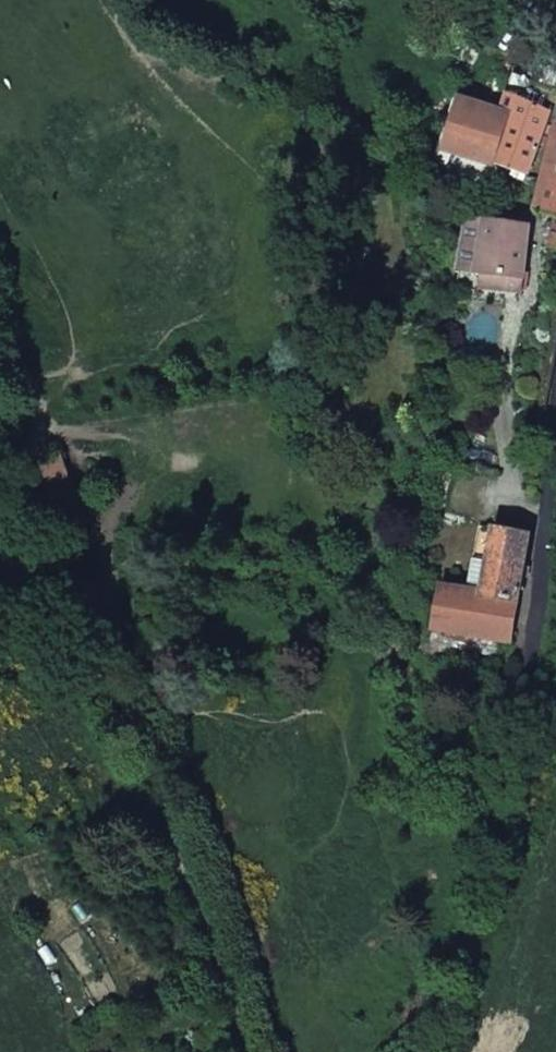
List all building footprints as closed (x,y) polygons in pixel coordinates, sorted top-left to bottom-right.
[(526,177),(552,100),(526,90),(522,101),(515,98),(510,112),(492,166),(498,168),(526,177)] [(461,181),(493,195),(498,168),(492,166),(510,112),(457,93),(431,166),(462,180),(461,181)] [(544,179),(555,182),(555,131),(544,179)] [(535,214),(553,218),(548,248),(555,251),(555,182),(544,179),(535,214)] [(477,276),(481,276),(507,279),(506,292),(522,294),(529,228),(517,227),(518,218),(509,217),(508,226),(466,221),(461,277),(477,278),(477,276)] [(507,279),(481,276),(480,290),(506,292),(507,279)] [(528,537),(480,528),(468,594),(442,590),(433,631),(509,644),(528,537)]
